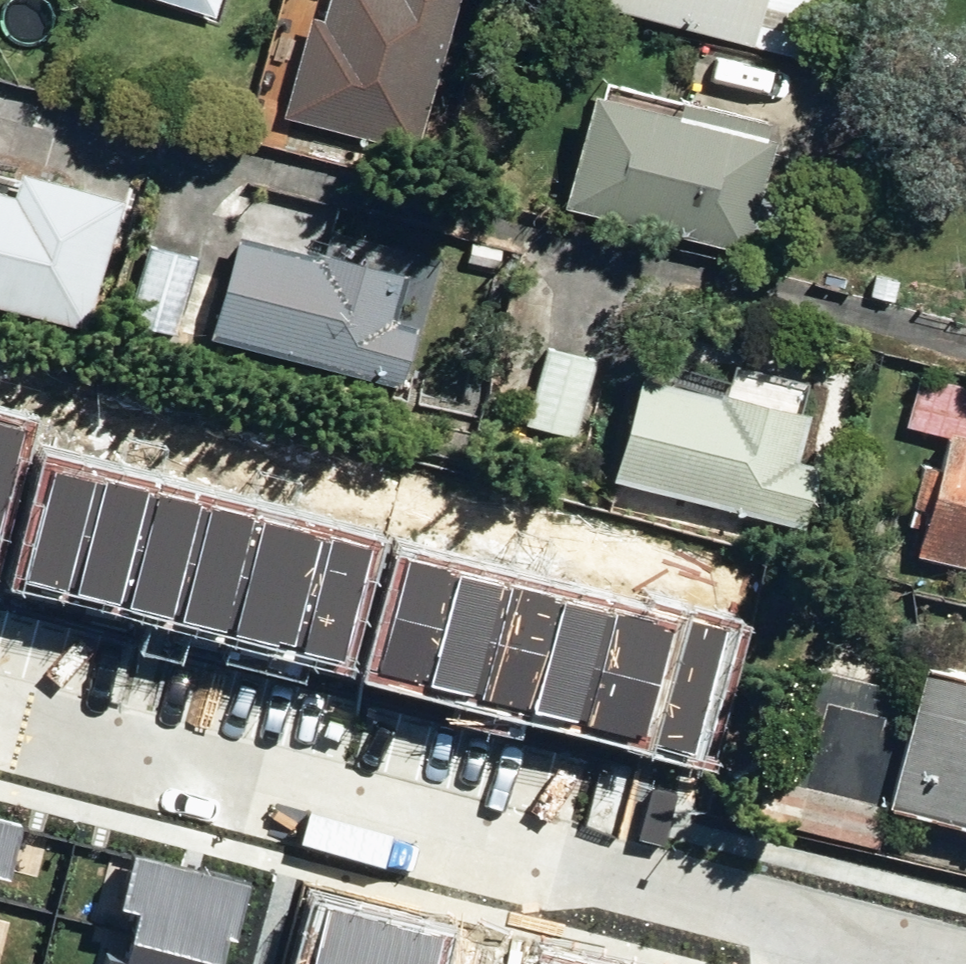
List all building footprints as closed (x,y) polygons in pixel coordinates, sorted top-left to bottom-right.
[(209,17),(214,0),(145,0),(209,17)] [(413,158),(447,0),(311,0),(305,26),(293,23),(271,128),(413,158)] [(799,67),(816,0),(561,0),(560,5),(799,67)] [(545,213),(734,260),(762,148),(750,144),(754,130),(660,107),(656,122),(572,101),(545,213)] [(80,336),(113,206),(9,179),(3,203),(0,202),(0,316),(80,336)] [(203,343),(391,394),(408,331),(385,325),(397,282),(309,258),(307,266),(230,245),(203,343)] [(124,330),(171,340),(187,263),(141,254),(124,330)] [(524,433),(572,443),(590,364),(541,352),(524,433)] [(965,577),(965,393),(916,381),(903,436),(934,442),(926,477),(914,474),(905,514),(920,519),(910,564),(965,577)] [(591,491),(798,537),(813,474),(786,468),(796,426),(615,385),(591,491)] [(33,423),(0,414),(0,541),(33,423)] [(109,473),(55,460),(27,572),(81,586),(109,473)] [(164,487),(109,473),(81,586),(135,599),(164,487)] [(218,501),(164,487),(135,599),(189,613),(218,501)] [(272,514),(218,501),(189,613),(243,627),(272,514)] [(326,528),(272,514),(243,627),(298,640),(326,528)] [(380,542),(326,528),(298,640),(352,654),(380,542)] [(463,574),(409,560),(381,672),(435,686),(463,574)] [(518,587),(463,574),(435,686),(489,700),(518,587)] [(572,601),(518,587),(489,700),(543,713),(572,601)] [(626,615),(572,601),(543,713),(598,727),(626,615)] [(680,628),(626,615),(598,727),(652,741),(680,628)] [(684,615),(680,628),(652,741),(706,754),(738,629),(684,615)] [(803,783),(965,826),(965,684),(927,674),(923,691),(831,670),(803,783)] [(28,828),(0,820),(0,899),(7,874),(15,876),(28,828)] [(257,888),(138,856),(123,912),(142,917),(129,963),(227,963),(235,934),(244,936),(257,888)] [(446,936),(327,904),(312,960),(327,963),(438,963),(446,936)]
